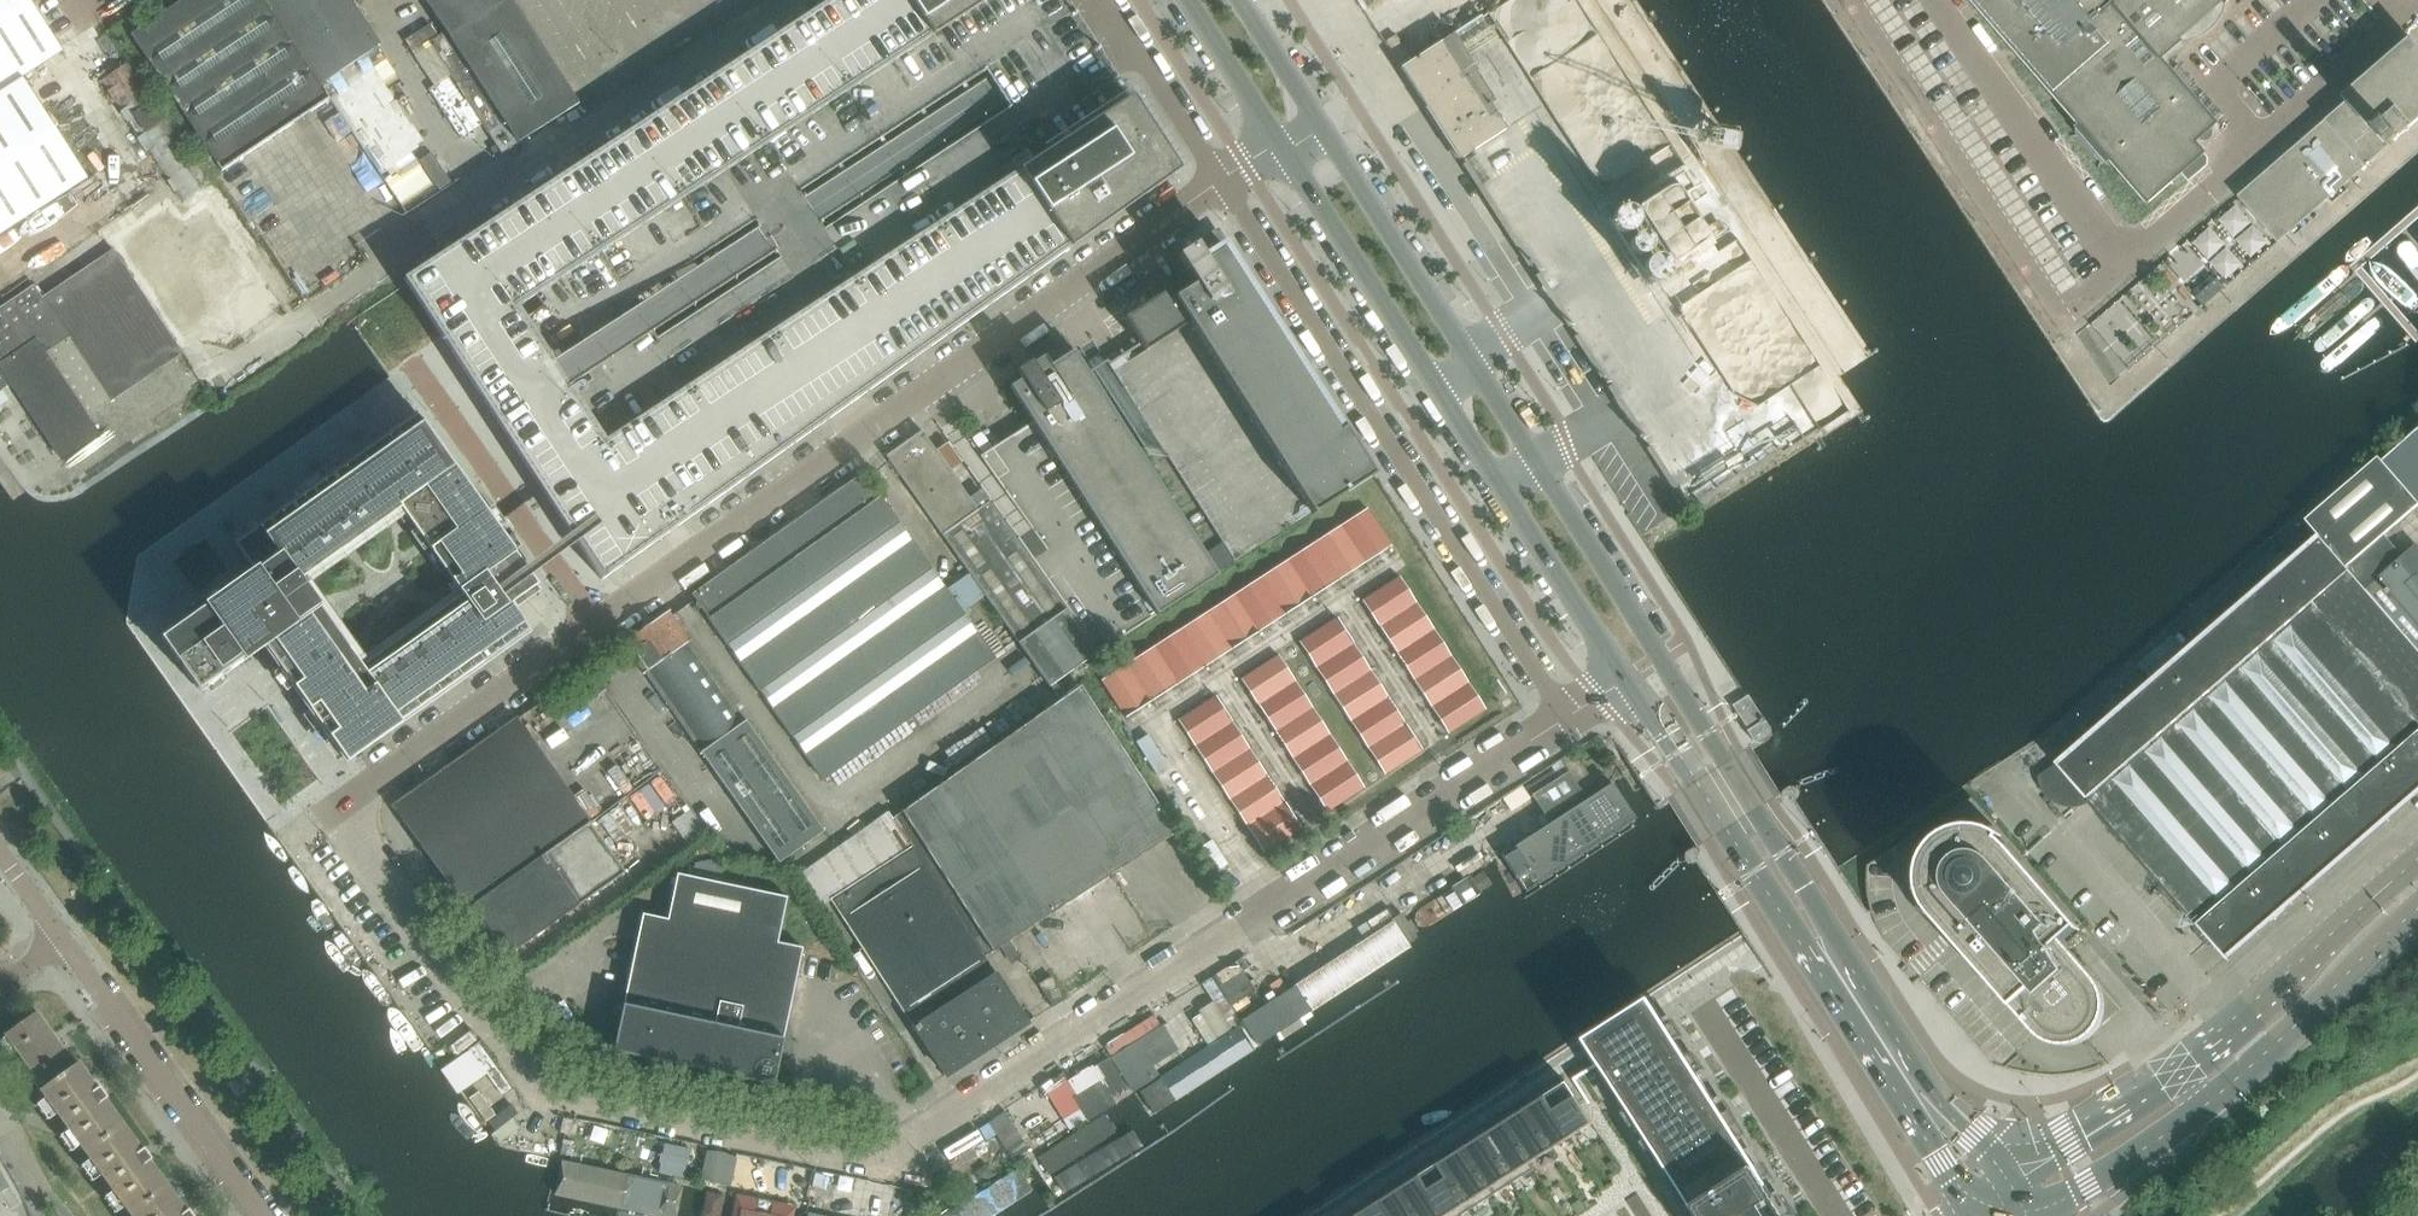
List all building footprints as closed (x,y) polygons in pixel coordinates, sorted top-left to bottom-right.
[(88,179),(22,77),(63,51),(30,0),(0,0),(0,235),(88,179)] [(264,0),(182,0),(131,34),(222,171),(330,100),(264,0)] [(322,84),(380,46),(350,0),(266,0),(322,84)] [(578,104),(511,0),(426,0),(446,32),(430,43),(496,145),(490,149),(495,157),(517,143),(578,104)] [(768,144),(726,171),(685,198),(643,226),(601,253),(559,280),(518,308),(560,372),(561,374),(605,441),(622,430),(647,413),(689,386),(730,359),(772,332),(814,305),(855,277),(897,250),(938,223),(980,196),(1022,169),(1098,119),(1089,104),(1121,84),(1116,75),(1086,30),(1067,0),(990,0),(934,36),(893,63),(851,90),(810,117),(768,144)] [(852,0),(828,0),(803,16),(851,90),(893,63),(852,0)] [(911,0),(852,0),(893,63),(934,36),(915,5),(911,0)] [(915,5),(934,36),(990,0),(911,0),(915,5)] [(2109,0),(1973,0),(2084,128),(2089,123),(2116,154),(2111,159),(2149,203),(2171,184),(2143,151),(2162,135),(2152,124),(2162,115),(2165,119),(2192,95),(2161,60),(2109,0)] [(2161,60),(2182,42),(2192,41),(2200,37),(2208,32),(2215,26),(2220,18),(2224,9),(2224,8),(2225,4),(2230,0),(2109,0),(2161,60)] [(851,90),(803,16),(762,43),(810,117),(851,90)] [(1454,38),(1451,34),(1399,68),(1458,160),(1463,157),(1506,130),(1490,105),(1495,102),(1454,38)] [(2277,244),(2305,220),(2326,202),(2346,184),(2367,167),(2388,149),(2387,148),(2389,146),(2388,145),(2398,137),(2399,139),(2417,122),(2417,46),(2412,39),(2392,57),(2344,98),(2349,103),(2327,121),(2307,139),(2286,157),(2266,174),(2238,199),(2277,244)] [(810,117),(762,43),(720,70),(768,144),(810,117)] [(768,144),(720,70),(678,97),(726,171),(768,144)] [(2190,148),(2213,129),(2217,125),(2192,95),(2165,119),(2162,115),(2152,124),(2162,135),(2143,151),(2171,184),(2183,174),(2189,182),(2204,170),(2200,166),(2201,158),(2195,151),(2194,152),(2190,148)] [(726,171),(678,97),(636,124),(685,198),(726,171)] [(1073,246),(1171,177),(1179,171),(1130,98),(1098,119),(1022,169),(1040,197),(1059,226),(1073,246)] [(943,143),(927,118),(896,138),(912,163),(943,143)] [(685,198),(636,124),(594,152),(643,226),(685,198)] [(643,226),(594,152),(552,179),(601,253),(643,226)] [(1040,197),(1022,169),(980,196),(1033,275),(1073,246),(1059,226),(1040,197)] [(601,253),(552,179),(510,206),(512,208),(559,280),(601,253)] [(1669,179),(1606,220),(1649,287),(1713,246),(1669,179)] [(1033,275),(980,196),(938,223),(992,304),(1033,275)] [(512,208),(404,279),(408,285),(441,336),(451,351),(518,308),(559,280),(512,208)] [(992,304),(938,223),(897,250),(951,333),(992,304)] [(1190,276),(1123,318),(1139,343),(1145,352),(1189,324),(1309,512),(1312,516),(1374,475),(1235,259),(1229,262),(1215,240),(1199,251),(1195,245),(1177,256),(1190,276)] [(951,333),(897,250),(855,277),(911,361),(951,333)] [(114,251),(41,300),(33,288),(0,310),(0,391),(11,384),(58,455),(96,429),(88,417),(110,402),(183,353),(114,251)] [(911,361),(855,277),(814,305),(870,390),(911,361)] [(870,390),(814,305),(772,332),(830,419),(870,390)] [(518,308),(451,351),(494,418),(561,374),(560,372),(518,308)] [(1145,352),(1139,343),(1108,361),(1236,559),(1309,512),(1189,324),(1145,352)] [(830,419),(772,332),(730,359),(789,448),(830,419)] [(1220,576),(1130,437),(1073,350),(1065,355),(1059,346),(1032,363),(1031,362),(1016,371),(1022,380),(1010,387),(1020,402),(1033,423),(981,457),(994,478),(1046,552),(1032,561),(1097,653),(1158,616),(1220,576)] [(789,448),(730,359),(689,386),(749,477),(789,448)] [(561,374),(494,418),(538,484),(605,441),(561,374)] [(749,477),(689,386),(647,413),(708,505),(749,477)] [(605,441),(538,484),(601,581),(603,580),(708,505),(647,413),(622,430),(605,441)] [(259,526),(235,543),(255,571),(249,575),(191,617),(161,637),(181,665),(200,693),(265,647),(275,661),(286,677),(346,761),(399,724),(530,632),(508,602),(512,599),(520,611),(542,595),(533,584),(536,582),(519,557),(478,500),(457,470),(418,414),(259,526)] [(2382,461),(2379,457),(2305,521),(2320,536),(2342,562),(2347,568),(2417,649),(2417,549),(2415,547),(2403,558),(2384,536),(2417,506),(2417,430),(2382,461)] [(1063,606),(989,502),(978,510),(922,431),(886,456),(969,574),(984,595),(1015,639),(1049,687),(1074,669),(1097,654),(1063,606)] [(961,614),(960,612),(984,595),(969,574),(945,591),(940,585),(928,567),(908,539),(895,521),(877,495),(865,479),(866,478),(863,474),(691,594),(695,600),(697,602),(694,604),(698,611),(701,609),(706,616),(724,642),(737,660),(757,689),(769,706),(790,735),(802,753),(822,780),(993,659),(973,631),(961,614)] [(1367,509),(1341,526),(1365,563),(1391,546),(1367,509)] [(1341,526),(1314,543),(1338,580),(1365,563),(1341,526)] [(2194,923),(2417,729),(2417,649),(2347,568),(2342,562),(2320,536),(2290,562),(2056,765),(2039,780),(2062,807),(2079,792),(2194,923)] [(1314,543),(1288,560),(1312,598),(1338,580),(1314,543)] [(1288,560),(1261,577),(1285,615),(1312,598),(1288,560)] [(1261,577),(1235,594),(1259,632),(1285,615),(1261,577)] [(1399,577),(1362,601),(1379,628),(1417,603),(1399,577)] [(1235,594),(1208,611),(1232,649),(1259,632),(1235,594)] [(1417,603),(1379,628),(1396,654),(1434,630),(1417,603)] [(779,859),(824,827),(744,716),(688,638),(668,611),(624,643),(643,670),(699,748),(779,859)] [(1208,611),(1182,628),(1206,666),(1232,649),(1208,611)] [(1336,618),(1299,642),(1316,669),(1353,644),(1336,618)] [(1182,628),(1155,645),(1180,683),(1206,666),(1182,628)] [(1434,630),(1396,654),(1413,681),(1451,656),(1434,630)] [(1353,644),(1316,669),(1333,695),(1370,671),(1353,644)] [(1155,645),(1129,663),(1153,700),(1180,683),(1155,645)] [(1278,655),(1241,680),(1258,706),(1295,682),(1278,655)] [(1451,656),(1413,681),(1431,707),(1468,683),(1451,656)] [(1129,663),(1102,680),(1125,718),(1153,700),(1129,663)] [(1370,671),(1333,695),(1350,722),(1388,697),(1370,671)] [(1295,682),(1258,706),(1275,733),(1313,708),(1295,682)] [(1468,683),(1431,707),(1448,734),(1485,709),(1468,683)] [(1175,833),(1099,716),(1080,687),(1059,701),(1021,727),(1114,872),(1175,833)] [(1215,696),(1178,721),(1195,747),(1232,723),(1227,715),(1215,696)] [(1388,697),(1350,722),(1367,748),(1405,724),(1388,697)] [(1313,708),(1275,733),(1292,759),(1330,735),(1313,708)] [(544,849),(587,819),(516,719),(466,755),(536,855),(544,849)] [(1232,723),(1195,747),(1212,773),(1250,749),(1232,723)] [(1405,724),(1367,748),(1384,775),(1422,751),(1405,724)] [(994,950),(1114,872),(1021,727),(981,756),(903,810),(892,818),(887,812),(838,848),(799,876),(803,883),(819,908),(832,900),(842,916),(902,1009),(910,1020),(944,1073),(946,1076),(1027,1024),(991,968),(983,957),(994,950)] [(2194,923),(2226,960),(2417,793),(2417,729),(2194,923)] [(1148,735),(1135,743),(1156,776),(1168,768),(1148,735)] [(1330,735),(1292,759),(1309,786),(1347,761),(1330,735)] [(1250,749),(1212,773),(1229,800),(1267,776),(1250,749)] [(589,822),(587,819),(544,849),(536,855),(466,755),(393,807),(464,906),(466,909),(458,916),(494,966),(582,904),(625,873),(589,822)] [(1347,761),(1309,786),(1327,812),(1364,788),(1347,761)] [(1267,776),(1229,800),(1246,827),(1284,802),(1267,776)] [(1284,802),(1246,827),(1263,853),(1301,829),(1284,802)] [(708,836),(690,810),(672,823),(690,848),(708,836)] [(2080,927),(2010,848),(2003,842),(1998,838),(1999,836),(2002,838),(2003,836),(1998,833),(1990,829),(1981,827),(1971,827),(1962,828),(1953,830),(1945,834),(1937,840),(1931,847),(1925,854),(1922,863),(1919,872),(1919,881),(1920,891),(1922,900),(1927,908),(1934,917),(1942,911),(1949,919),(1953,924),(1951,926),(1951,930),(1953,932),(1955,934),(1959,934),(1960,932),(1965,937),(1963,940),(1963,943),(1964,945),(1965,946),(1968,947),(1972,946),(1977,951),(1984,959),(1976,966),(2011,1006),(2035,1033),(2042,1039),(2050,1044),(2058,1046),(2067,1047),(2076,1046),(2085,1042),(2092,1037),(2098,1030),(2103,1023),(2105,1014),(2106,1012),(2106,1005),(2105,996),(2101,987),(2072,953),(2063,942),(2080,927)] [(785,1031),(803,948),(777,943),(787,898),(677,874),(667,920),(642,914),(625,997),(613,1052),(773,1086),(785,1031)] [(1255,991),(1236,962),(1211,977),(1216,985),(1230,1006),(1255,991)] [(1051,977),(1039,985),(1052,1005),(1051,1006),(1052,1008),(1065,999),(1065,998),(1051,977)] [(1582,1075),(1606,1112),(1627,1099),(1697,1207),(1703,1215),(1780,1215),(1752,1171),(1735,1146),(1741,1142),(1664,1022),(1656,1010),(1652,1003),(1593,1040),(1598,1048),(1605,1060),(1582,1075)] [(55,1038),(52,1033),(36,1012),(5,1034),(45,1089),(75,1065),(64,1050),(55,1038)] [(1185,1058),(1164,1024),(1111,1058),(1133,1092),(1157,1076),(1185,1058)] [(1110,1096),(1125,1088),(1109,1061),(1097,1068),(1065,1088),(1086,1123),(1115,1104),(1110,1096)] [(101,1093),(97,1088),(78,1062),(75,1065),(45,1089),(41,1091),(59,1115),(86,1153),(124,1125),(105,1099),(101,1093)] [(1697,1207),(1627,1099),(1606,1112),(1582,1075),(1573,1080),(1589,1104),(1582,1108),(1593,1125),(1571,1139),(1550,1152),(1530,1165),(1533,1171),(1512,1185),(1491,1198),(1471,1211),(1463,1215),(1703,1215),(1697,1207)] [(1567,1085),(1545,1099),(1571,1139),(1593,1125),(1567,1085)] [(1545,1099),(1524,1112),(1550,1152),(1571,1139),(1545,1099)] [(1524,1112),(1504,1125),(1530,1165),(1550,1152),(1524,1112)] [(1029,1150),(1012,1122),(1006,1113),(989,1124),(1004,1148),(1009,1157),(1017,1151),(1020,1156),(1029,1150)] [(146,1155),(142,1150),(124,1125),(86,1153),(131,1214),(169,1187),(149,1160),(146,1155)] [(1504,1125),(1483,1138),(1512,1185),(1533,1171),(1530,1165),(1504,1125)] [(1483,1138),(1462,1152),(1491,1198),(1512,1185),(1483,1138)] [(729,1187),(736,1158),(706,1152),(700,1180),(729,1187)] [(1462,1152),(1441,1165),(1471,1211),(1491,1198),(1462,1152)] [(1420,1178),(1445,1215),(1463,1215),(1471,1211),(1441,1165),(1420,1178)] [(0,1170),(0,1192),(10,1187),(0,1170)] [(1400,1191),(1415,1215),(1445,1215),(1420,1178),(1400,1191)] [(186,1211),(169,1187),(131,1214),(132,1215),(190,1215),(186,1211)] [(1379,1204),(1386,1215),(1415,1215),(1400,1191),(1379,1204)] [(1360,1215),(1386,1215),(1379,1204),(1360,1215)]
